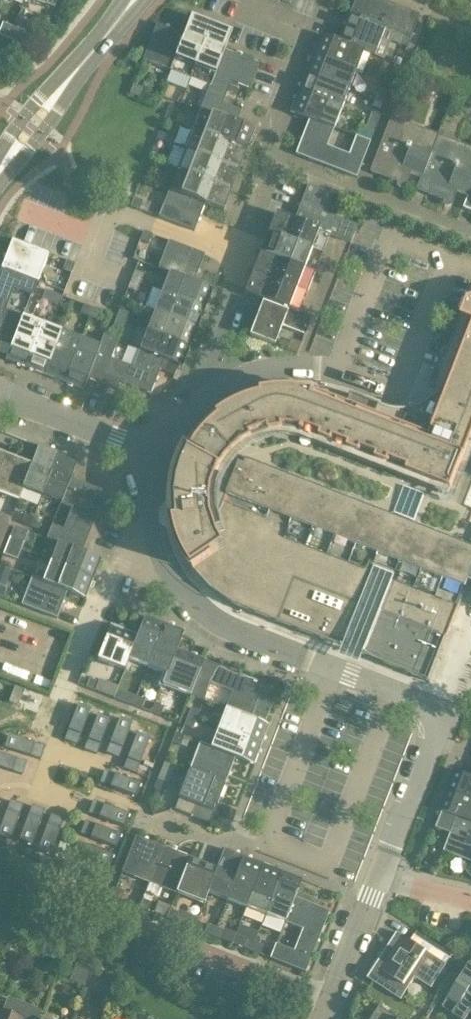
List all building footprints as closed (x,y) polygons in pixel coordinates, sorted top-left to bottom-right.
[(54,8),(57,0),(32,0),(54,8)] [(368,0),(353,0),(348,14),(360,19),(368,0)] [(381,0),(368,0),(360,19),(373,24),(381,0)] [(394,5),(381,0),(373,24),(384,28),(385,28),(394,5)] [(397,33),(406,10),(394,5),(385,28),(397,33)] [(418,14),(406,10),(397,33),(409,38),(418,14)] [(348,14),(337,41),(362,52),(373,56),(384,28),(373,24),(360,19),(348,14)] [(190,16),(183,35),(184,35),(170,71),(190,78),(210,24),(190,16)] [(13,28),(2,24),(0,29),(0,36),(9,40),(13,28)] [(184,35),(183,35),(156,24),(142,60),(170,71),(184,35)] [(231,32),(210,24),(190,78),(208,86),(209,86),(223,50),(224,50),(231,32)] [(24,32),(13,28),(9,40),(19,44),(24,32)] [(319,34),(311,53),(355,70),(362,52),(337,41),(319,34)] [(235,124),(235,123),(240,110),(222,103),(230,81),(248,88),(258,63),(224,50),(223,50),(209,86),(208,86),(199,110),(235,124)] [(311,53),(304,73),(347,90),(355,70),(311,53)] [(304,73),(297,92),(340,109),(347,90),(304,73)] [(380,90),(388,93),(395,76),(386,73),(380,90)] [(289,113),(307,120),(308,119),(333,128),(340,109),(297,92),(289,113)] [(253,130),(235,123),(235,124),(199,110),(191,130),(246,151),(253,130)] [(373,132),(380,115),(371,111),(365,128),(373,132)] [(403,173),(418,179),(419,179),(436,134),(389,116),(367,172),(398,184),(403,173)] [(308,119),(307,120),(294,154),(355,178),(369,141),(354,136),(348,154),(326,145),(333,128),(308,119)] [(238,171),(246,151),(191,130),(184,150),(238,171)] [(418,179),(414,190),(445,202),(449,191),(465,196),(465,197),(470,182),(470,148),(436,134),(419,179),(418,179)] [(184,150),(176,170),(231,190),(238,171),(184,150)] [(176,170),(169,190),(204,203),(204,204),(223,211),(231,190),(176,170)] [(465,197),(465,196),(460,208),(470,212),(470,182),(465,197)] [(304,225),(329,235),(340,239),(349,243),(356,226),(347,222),(324,213),(331,194),(307,185),(293,220),(304,225)] [(204,203),(169,190),(158,218),(194,231),(204,204),(204,203)] [(133,198),(130,206),(139,210),(142,201),(133,198)] [(364,220),(366,214),(368,208),(358,204),(354,216),(364,220)] [(274,212),(267,233),(322,254),(329,235),(304,225),(293,220),(274,212)] [(140,240),(148,243),(152,235),(143,231),(140,240)] [(259,253),(314,274),(322,254),(267,233),(259,253)] [(11,240),(1,267),(36,281),(47,253),(11,240)] [(157,269),(168,273),(169,272),(193,282),(194,281),(204,255),(168,241),(157,269)] [(259,253),(251,272),(307,293),(314,274),(259,253)] [(74,264),(65,261),(62,269),(71,272),(74,264)] [(1,267),(0,269),(0,336),(12,340),(12,341),(22,316),(4,309),(12,288),(31,295),(36,281),(1,267)] [(131,280),(139,283),(143,275),(134,271),(131,280)] [(161,292),(204,308),(212,288),(194,281),(193,282),(169,272),(168,273),(161,292)] [(243,293),(262,300),(273,304),(299,313),(307,293),(251,272),(243,293)] [(139,283),(131,280),(127,289),(136,292),(139,283)] [(41,299),(50,302),(53,293),(45,290),(41,299)] [(161,292),(154,311),(197,327),(204,308),(161,292)] [(53,293),(50,302),(59,305),(62,297),(53,293)] [(262,300),(248,335),(274,345),(281,326),(303,335),(310,317),(299,313),(273,304),(262,300)] [(87,317),(91,308),(83,305),(79,314),(87,317)] [(91,308),(87,317),(97,320),(100,311),(91,308)] [(116,318),(124,322),(128,313),(119,310),(116,318)] [(146,330),(189,346),(197,327),(154,311),(146,330)] [(468,320),(469,320),(452,364),(435,408),(423,413),(412,418),(353,396),(354,395),(350,393),(349,395),(351,396),(347,405),(315,394),(310,393),(300,391),(295,390),(281,390),(277,390),(266,392),(262,392),(262,396),(252,398),(248,400),(235,405),(231,407),(222,413),(219,416),(221,419),(212,426),(209,429),(201,439),(198,442),(192,452),(189,450),(187,454),(182,463),(181,467),(177,481),(176,485),(175,495),(174,499),(178,500),(179,520),(175,521),(176,525),(178,536),(180,540),(182,545),(184,551),(186,556),(192,566),(198,575),(201,580),(205,584),(209,588),(213,591),(217,595),(221,598),(226,601),(231,604),(235,607),(324,642),(345,646),(360,653),(365,654),(384,665),(430,683),(469,583),(470,584),(470,509),(466,507),(470,494),(470,312),(468,320)] [(4,359),(25,367),(41,323),(22,316),(12,341),(12,340),(4,359)] [(124,322),(116,318),(112,327),(121,330),(124,322)] [(44,374),(60,331),(41,323),(25,367),(44,374)] [(181,367),(189,346),(146,330),(139,349),(163,359),(181,367)] [(44,374),(63,381),(79,338),(60,331),(44,374)] [(102,334),(98,345),(99,346),(90,370),(91,371),(87,378),(117,390),(120,382),(150,393),(163,359),(139,349),(132,367),(111,359),(118,340),(102,334)] [(99,346),(98,345),(79,338),(63,381),(83,389),(87,378),(91,371),(90,370),(99,346)] [(299,347),(298,347),(290,344),(288,351),(296,354),(299,347)] [(38,444),(31,462),(32,463),(22,488),(23,488),(41,495),(58,451),(38,444)] [(31,462),(0,450),(0,492),(19,499),(23,488),(22,488),(32,463),(31,462)] [(41,495),(60,503),(70,478),(71,478),(78,459),(58,451),(41,495)] [(70,478),(60,503),(78,509),(70,530),(52,523),(46,538),(57,543),(82,551),(105,491),(71,478),(70,478)] [(11,519),(11,518),(0,514),(0,547),(11,519)] [(29,526),(33,517),(24,514),(21,523),(29,526)] [(42,521),(33,517),(29,526),(38,530),(42,521)] [(7,545),(20,550),(27,532),(14,526),(7,545)] [(100,558),(82,551),(57,543),(50,561),(93,578),(100,558)] [(17,559),(20,550),(7,545),(3,554),(17,559)] [(85,598),(93,578),(50,561),(42,580),(67,591),(85,598)] [(57,618),(67,591),(42,580),(32,576),(21,604),(57,618)] [(144,617),(137,635),(128,660),(129,661),(148,668),(164,624),(144,617)] [(184,632),(164,624),(148,668),(166,675),(167,676),(177,651),(184,632)] [(128,660),(137,635),(110,625),(96,661),(125,672),(129,661),(128,660)] [(167,676),(166,675),(162,687),(189,697),(204,661),(177,651),(167,676)] [(264,684),(204,661),(189,697),(203,703),(210,684),(232,693),(225,710),(250,720),(250,719),(264,684)] [(97,682),(89,678),(86,687),(94,690),(97,682)] [(13,692),(8,702),(11,703),(18,706),(24,691),(15,687),(13,692)] [(133,705),(136,697),(127,693),(124,702),(133,705)] [(136,697),(133,705),(141,708),(144,700),(136,697)] [(160,715),(163,707),(154,704),(151,712),(160,715)] [(77,705),(68,730),(80,735),(90,710),(77,705)] [(187,717),(195,720),(199,711),(191,708),(187,717)] [(218,729),(261,746),(269,726),(250,719),(250,720),(225,710),(218,729)] [(97,714),(87,740),(100,745),(110,719),(97,714)] [(192,728),(195,720),(187,717),(184,725),(192,728)] [(119,718),(109,743),(122,748),(132,723),(119,718)] [(253,766),(261,746),(218,729),(211,748),(210,749),(235,758),(235,759),(253,766)] [(171,742),(172,742),(180,745),(183,737),(175,733),(171,742)] [(136,734),(127,759),(139,764),(149,739),(136,734)] [(8,735),(4,748),(30,757),(34,743),(8,735)] [(189,771),(225,785),(235,759),(235,758),(210,749),(211,748),(200,744),(189,771)] [(12,772),(16,759),(0,754),(0,768),(12,772)] [(178,799),(179,799),(174,810),(191,817),(195,806),(214,813),(225,785),(189,771),(178,799)] [(470,800),(470,778),(453,771),(446,790),(470,800)] [(114,774),(109,787),(135,797),(140,784),(114,774)] [(154,788),(154,789),(162,791),(165,783),(157,780),(154,788)] [(446,790),(438,811),(442,812),(457,817),(470,822),(470,800),(446,790)] [(103,805),(98,817),(123,827),(128,815),(103,805)] [(0,827),(0,837),(10,841),(19,815),(6,810),(0,827)] [(457,817),(442,812),(436,828),(451,834),(443,852),(470,863),(470,822),(457,817)] [(28,815),(18,841),(31,846),(41,820),(28,815)] [(47,825),(37,850),(50,855),(60,829),(47,825)] [(95,825),(90,838),(115,848),(120,835),(95,825)] [(150,883),(163,848),(135,837),(122,872),(150,883)] [(63,860),(69,845),(60,842),(54,857),(63,860)] [(87,845),(82,858),(108,868),(113,855),(87,845)] [(176,894),(190,858),(163,848),(150,883),(145,894),(152,897),(157,899),(162,888),(176,894)] [(227,901),(244,858),(224,850),(216,869),(217,869),(208,894),(209,894),(227,901)] [(217,869),(216,869),(190,858),(176,894),(204,905),(209,894),(208,894),(217,869)] [(246,909),(263,865),(244,858),(227,901),(246,909)] [(265,916),(282,872),(263,865),(246,909),(265,916)] [(294,899),(295,899),(302,880),(282,872),(265,916),(284,924),(294,899)] [(112,897),(121,901),(124,892),(115,888),(112,897)] [(142,899),(139,908),(146,911),(150,902),(142,899)] [(294,899),(284,924),(302,931),(294,952),(275,944),(269,959),(305,973),(329,912),(295,899),(294,899)] [(169,910),(166,919),(175,922),(178,913),(169,910)] [(204,933),(213,937),(216,928),(207,924),(204,933)] [(225,931),(216,928),(213,937),(221,940),(225,931)] [(433,987),(446,966),(396,934),(367,978),(400,1000),(416,976),(433,987)] [(251,952),(255,943),(246,939),(242,948),(251,952)] [(255,943),(251,952),(260,955),(263,946),(255,943)] [(470,1012),(470,963),(442,1008),(458,1018),(466,1018),(470,1012)] [(39,1010),(8,998),(1,1014),(0,1013),(0,1018),(36,1018),(39,1010)] [(378,1007),(371,1018),(398,1018),(378,1007)]
